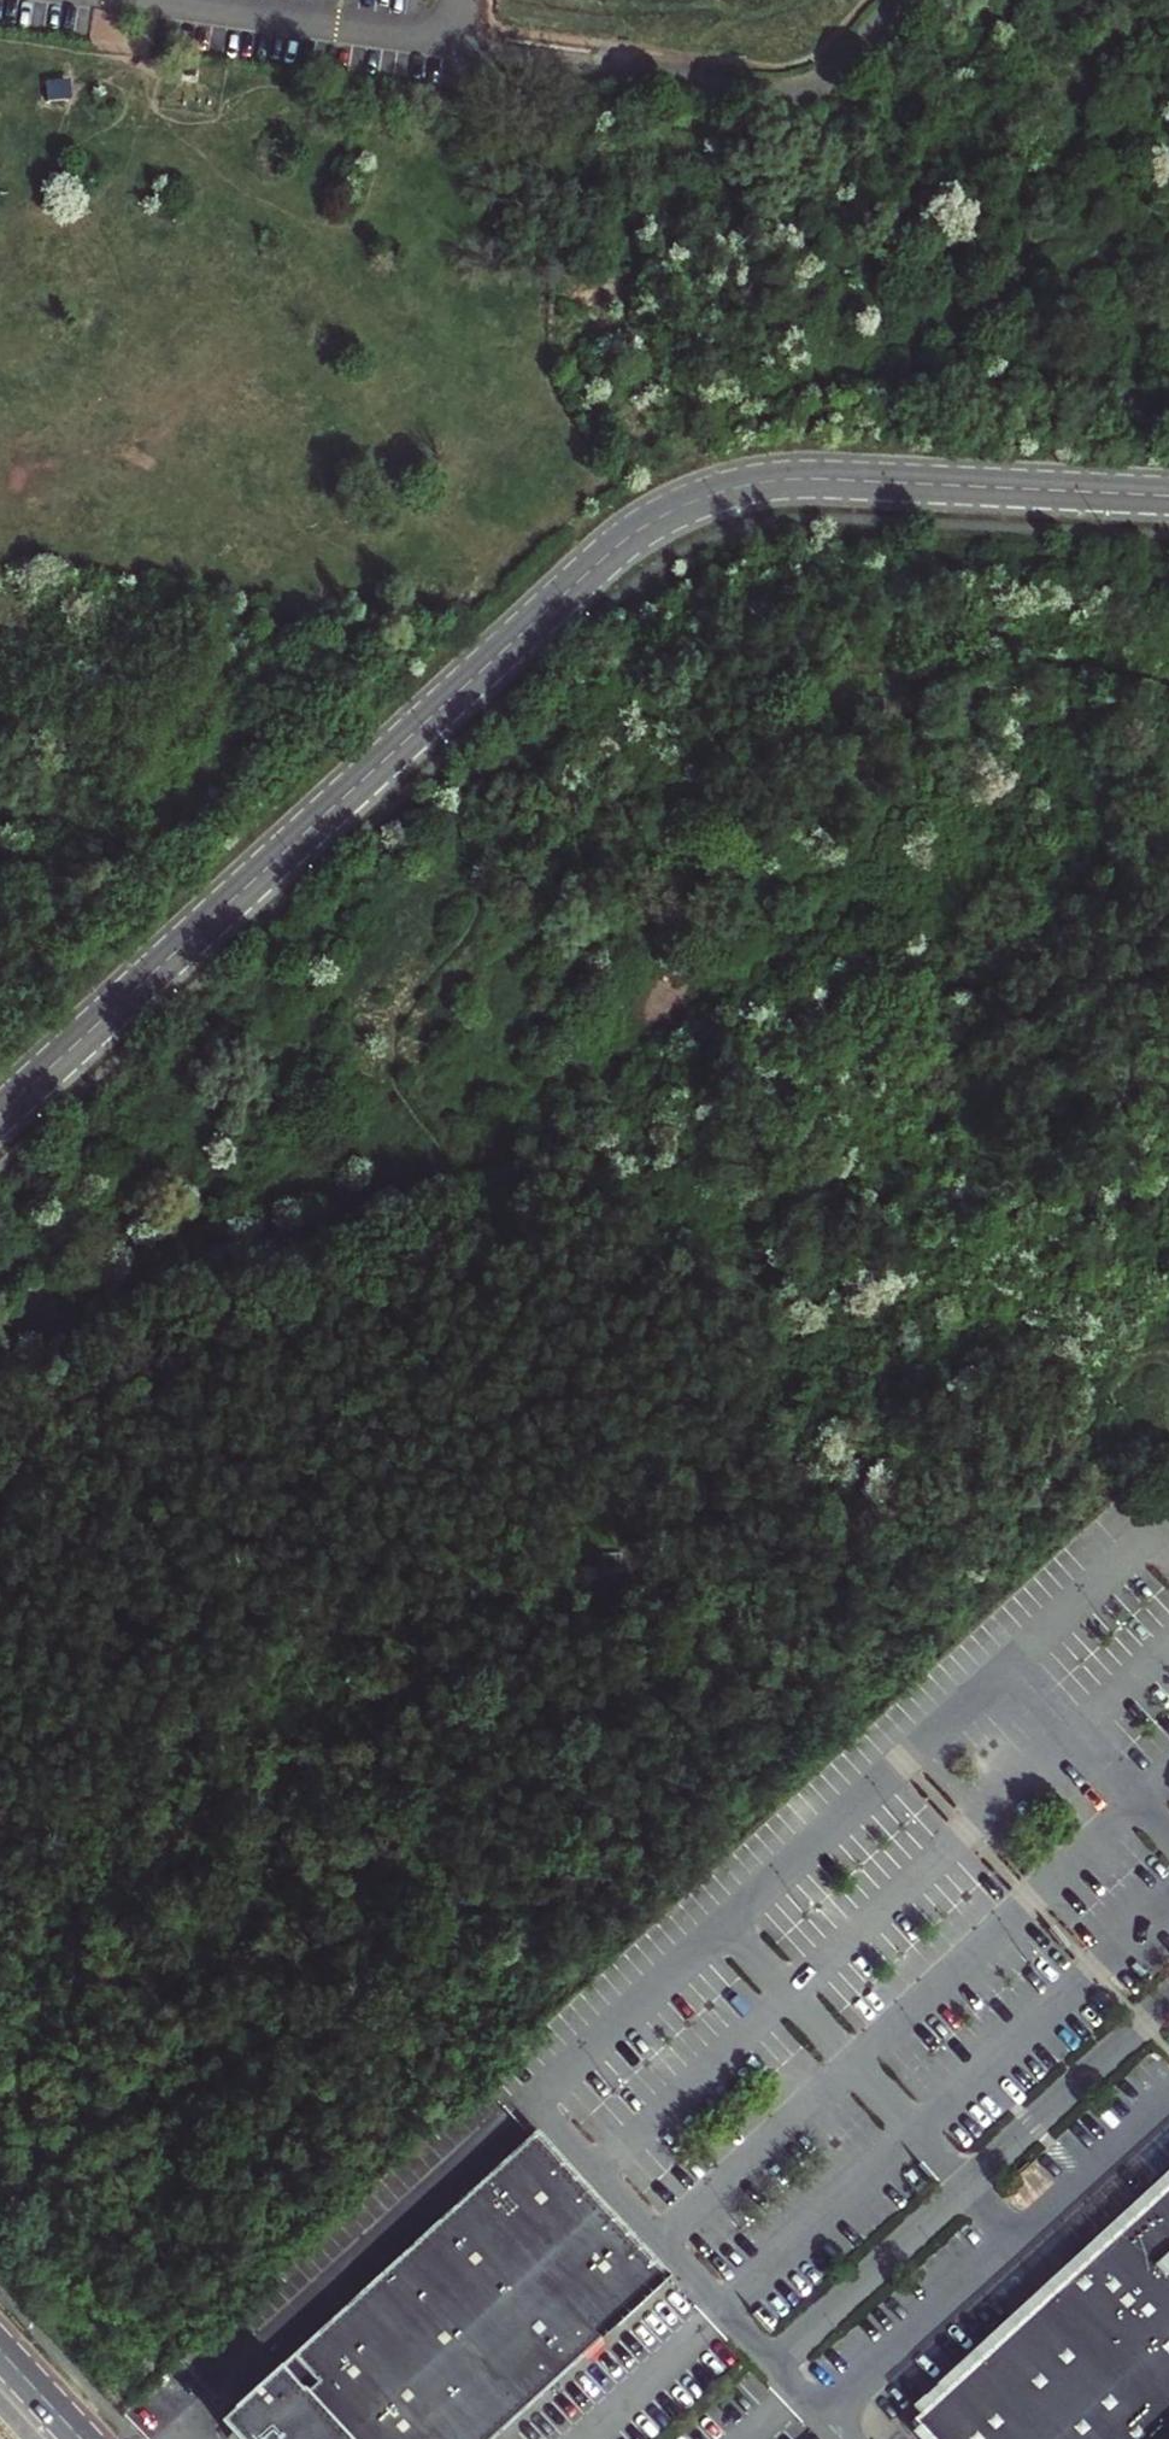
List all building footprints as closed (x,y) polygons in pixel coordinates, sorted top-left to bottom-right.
[(244,2431),(251,2438),(497,2438),(669,2281),(535,2136),(239,2410),(251,2424),(244,2431)] [(908,2420),(925,2438),(1168,2438),(1168,2179),(908,2420)]
